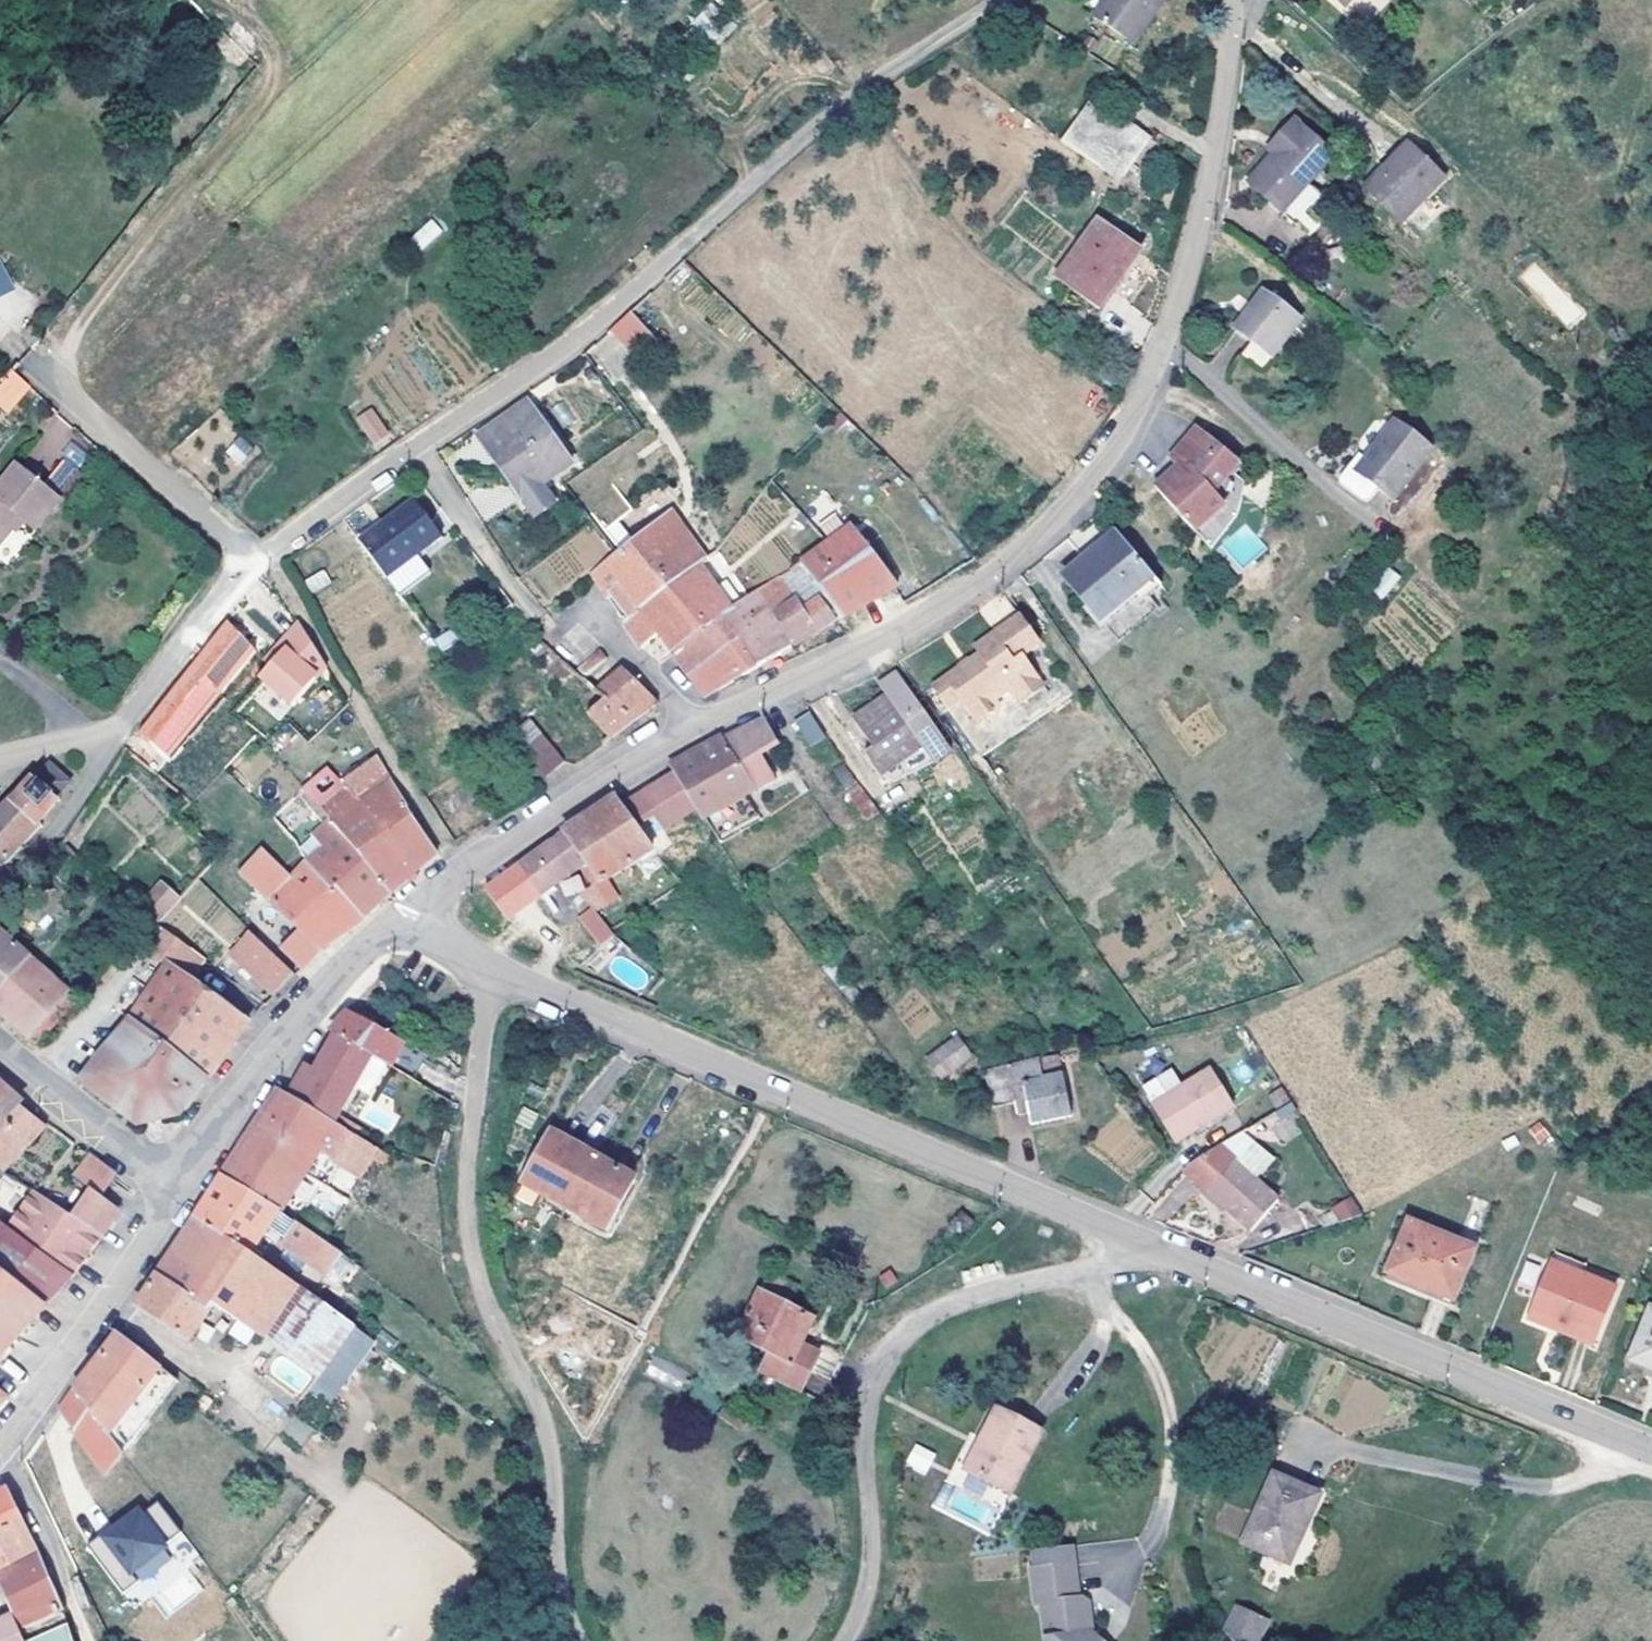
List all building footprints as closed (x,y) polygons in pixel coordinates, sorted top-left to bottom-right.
[(711,0),(700,11),(708,20),(719,9),(711,0)] [(1092,17),(1132,45),(1163,0),(1104,0),(1092,17)] [(1149,141),(1091,100),(1060,142),(1119,183),(1149,141)] [(1280,146),(1273,155),(1248,183),(1282,213),(1308,183),(1332,154),(1294,120),(1275,141),(1280,146)] [(1280,146),(1275,141),(1267,149),(1273,155),(1280,146)] [(1408,145),(1365,187),(1400,222),(1443,180),(1408,145)] [(1321,195),(1308,183),(1282,213),(1295,225),(1321,195)] [(440,228),(430,218),(410,238),(420,248),(440,228)] [(1137,251),(1097,222),(1057,277),(1097,306),(1137,251)] [(14,288),(0,259),(0,295),(14,288)] [(1570,329),(1586,313),(1533,260),(1517,277),(1570,329)] [(1301,324),(1263,291),(1233,329),(1250,342),(1271,358),(1301,324)] [(630,309),(607,327),(636,363),(659,345),(630,309)] [(0,379),(0,411),(4,415),(32,388),(11,368),(0,379)] [(527,402),(477,437),(536,517),(553,505),(539,487),(544,483),(571,464),(527,402)] [(386,435),(371,412),(360,420),(375,442),(386,435)] [(1364,458),(1358,454),(1339,478),(1366,503),(1378,489),(1393,500),(1432,450),(1394,420),(1364,458)] [(1166,452),(1171,461),(1146,481),(1183,528),(1215,502),(1204,489),(1223,470),(1232,461),(1193,423),(1166,452)] [(238,436),(224,451),(240,465),(254,450),(238,436)] [(61,459),(82,465),(87,449),(66,443),(61,459)] [(49,485),(70,492),(79,468),(57,460),(49,485)] [(17,464),(0,484),(0,540),(19,517),(33,528),(59,498),(17,464)] [(1223,470),(1204,489),(1215,502),(1183,528),(1198,547),(1226,515),(1235,481),(1223,470)] [(544,483),(539,487),(553,505),(558,501),(544,483)] [(383,522),(359,540),(386,577),(417,553),(442,536),(414,499),(383,522)] [(669,508),(614,553),(591,572),(605,595),(624,621),(694,564),(662,522),(673,514),(669,508)] [(673,514),(662,522),(694,564),(698,561),(705,557),(673,514)] [(383,522),(378,516),(355,535),(359,540),(383,522)] [(616,544),(628,534),(616,519),(604,529),(616,544)] [(550,601),(610,549),(586,523),(527,575),(550,601)] [(823,542),(799,560),(844,617),(898,585),(851,523),(823,542)] [(1223,543),(1244,566),(1266,547),(1245,523),(1223,543)] [(1116,531),(1063,575),(1118,640),(1155,610),(1145,598),(1161,586),(1116,531)] [(431,571),(417,553),(386,577),(399,593),(431,571)] [(698,561),(694,564),(624,621),(641,647),(645,643),(659,632),(672,651),(722,613),(730,607),(698,561)] [(794,563),(781,572),(794,594),(808,586),(794,563)] [(1401,578),(1388,568),(1369,592),(1381,602),(1401,578)] [(324,569),(304,579),(311,594),(331,583),(324,569)] [(730,607),(722,613),(738,638),(755,666),(836,620),(820,599),(800,604),(794,594),(781,572),(748,595),(730,607)] [(738,638),(722,613),(672,651),(690,674),(738,638)] [(972,647),(977,655),(929,689),(946,710),(958,701),(970,717),(991,702),(1008,690),(1018,704),(1040,687),(1019,658),(1035,645),(1016,617),(972,647)] [(277,645),(282,650),(268,666),(257,678),(289,708),(325,668),(297,623),(277,645)] [(255,652),(222,625),(137,730),(170,756),(255,652)] [(443,652),(459,640),(450,628),(434,640),(443,652)] [(755,666),(738,638),(690,674),(706,695),(755,666)] [(535,640),(523,651),(559,687),(586,714),(603,697),(596,687),(585,677),(575,668),(562,658),(535,640)] [(282,650),(277,645),(262,661),(268,666),(282,650)] [(607,658),(597,648),(575,668),(585,677),(607,658)] [(622,666),(596,687),(603,697),(586,714),(609,739),(658,702),(622,666)] [(881,682),(888,693),(923,745),(934,761),(951,750),(899,672),(881,682)] [(888,693),(851,715),(868,741),(860,747),(874,769),(923,745),(888,693)] [(996,708),(991,702),(970,717),(975,723),(996,708)] [(810,712),(795,721),(810,745),(825,736),(810,712)] [(530,717),(510,733),(544,776),(565,759),(530,717)] [(763,717),(725,735),(668,765),(675,775),(702,817),(780,777),(762,752),(779,740),(763,717)] [(327,766),(302,787),(327,817),(391,891),(437,851),(376,754),(340,780),(327,766)] [(841,762),(830,770),(867,821),(878,814),(841,762)] [(0,805),(0,868),(43,826),(43,820),(59,800),(59,795),(70,782),(49,763),(35,774),(33,773),(11,795),(9,794),(0,805)] [(623,807),(616,797),(563,831),(563,832),(586,863),(598,879),(607,878),(702,817),(675,775),(623,807)] [(308,834),(320,845),(305,862),(364,913),(391,891),(327,817),(308,834)] [(307,828),(299,819),(288,829),(295,838),(307,828)] [(84,825),(79,821),(73,831),(78,834),(84,825)] [(586,863),(563,832),(486,887),(508,918),(586,863)] [(261,848),(238,872),(297,929),(278,948),(300,967),(364,913),(305,862),(291,877),(261,848)] [(607,878),(598,879),(578,893),(594,911),(619,894),(607,878)] [(179,898),(160,880),(136,907),(146,918),(155,926),(179,898)] [(603,922),(594,930),(604,942),(613,934),(603,922)] [(28,1036),(56,1008),(62,1014),(77,999),(0,930),(0,1011),(28,1036)] [(182,942),(166,930),(148,952),(165,964),(182,942)] [(249,931),(230,950),(275,993),(294,972),(249,931)] [(206,960),(182,942),(165,964),(167,966),(192,980),(206,960)] [(192,980),(167,966),(129,1019),(206,1079),(248,1022),(192,980)] [(850,983),(841,989),(850,1001),(859,994),(850,983)] [(62,1014),(56,1008),(28,1036),(34,1041),(62,1014)] [(330,1030),(334,1033),(397,1069),(414,1080),(429,1054),(350,1011),(330,1030)] [(206,1079),(129,1019),(81,1079),(137,1123),(180,1114),(206,1079)] [(305,1063),(288,1094),(360,1135),(364,1126),(397,1069),(334,1033),(314,1068),(305,1063)] [(971,1055),(958,1036),(926,1059),(940,1077),(971,1055)] [(1057,1054),(1039,1057),(1043,1078),(1062,1074),(1057,1054)] [(1039,1057),(986,1068),(993,1105),(1013,1101),(1015,1109),(1027,1106),(1028,1111),(1030,1122),(1070,1114),(1062,1074),(1043,1078),(1039,1057)] [(1183,1085),(1172,1068),(1142,1086),(1152,1104),(1183,1085)] [(1183,1085),(1152,1104),(1173,1138),(1194,1125),(1196,1129),(1234,1106),(1210,1068),(1183,1085)] [(0,1083),(0,1128),(6,1121),(29,1142),(44,1125),(19,1105),(21,1101),(0,1083)] [(288,1094),(279,1088),(222,1174),(279,1211),(319,1150),(359,1175),(373,1154),(383,1161),(389,1151),(381,1146),(360,1135),(288,1094)] [(21,1101),(19,1105),(44,1125),(47,1121),(21,1101)] [(1027,1106),(1015,1109),(1017,1114),(1028,1111),(1027,1106)] [(1117,1111),(1091,1142),(1130,1175),(1156,1145),(1117,1111)] [(6,1121),(0,1128),(0,1161),(8,1167),(29,1142),(6,1121)] [(1196,1129),(1194,1125),(1173,1138),(1178,1144),(1198,1133),(1196,1129)] [(364,1126),(360,1135),(381,1146),(386,1138),(364,1126)] [(595,1156),(551,1131),(522,1181),(564,1205),(595,1156)] [(1238,1132),(1221,1143),(1237,1158),(1235,1159),(1257,1179),(1271,1163),(1238,1132)] [(1221,1143),(1185,1166),(1209,1190),(1213,1186),(1230,1203),(1227,1207),(1250,1229),(1279,1199),(1257,1179),(1235,1159),(1237,1158),(1221,1143)] [(114,1172),(87,1152),(71,1174),(90,1187),(100,1194),(114,1172)] [(615,1167),(595,1156),(564,1205),(587,1218),(615,1167)] [(634,1178),(615,1167),(587,1218),(606,1229),(634,1178)] [(279,1211),(222,1174),(195,1216),(251,1254),(279,1211)] [(16,1210),(24,1183),(0,1176),(0,1205),(16,1210)] [(100,1194),(90,1187),(70,1213),(103,1234),(118,1208),(100,1194)] [(70,1213),(34,1189),(8,1225),(73,1274),(103,1234),(70,1213)] [(1330,1207),(1339,1224),(1361,1212),(1351,1195),(1330,1207)] [(296,1220),(297,1221),(329,1243),(343,1253),(357,1233),(311,1200),(296,1220)] [(973,1221),(961,1210),(947,1227),(959,1237),(973,1221)] [(251,1254),(195,1216),(137,1303),(188,1339),(213,1302),(263,1336),(298,1284),(269,1266),(251,1254)] [(45,1305),(73,1274),(8,1225),(0,1219),(0,1271),(45,1305)] [(329,1243),(297,1221),(284,1238),(316,1260),(329,1243)] [(1474,1248),(1409,1221),(1388,1271),(1452,1299),(1474,1248)] [(999,1224),(992,1230),(999,1237),(1006,1230),(999,1224)] [(1584,1263),(1556,1251),(1529,1318),(1594,1343),(1616,1288),(1580,1274),(1584,1263)] [(276,1256),(269,1266),(298,1284),(312,1294),(318,1284),(276,1256)] [(795,1284),(769,1270),(736,1333),(771,1351),(762,1369),(781,1381),(793,1358),(802,1343),(813,1319),(785,1305),(795,1284)] [(45,1305),(0,1271),(0,1356),(45,1305)] [(312,1294),(298,1284),(263,1336),(284,1350),(320,1299),(312,1294)] [(320,1299),(284,1350),(268,1373),(301,1399),(354,1324),(320,1299)] [(1651,1307),(1631,1358),(1651,1367),(1651,1307)] [(160,1366),(117,1332),(74,1387),(122,1452),(147,1420),(130,1405),(160,1366)] [(820,1352),(802,1343),(793,1358),(811,1368),(820,1352)] [(811,1368),(793,1358),(781,1381),(799,1391),(811,1368)] [(178,1380),(160,1366),(130,1405),(147,1420),(178,1380)] [(74,1387),(57,1410),(106,1473),(122,1452),(74,1387)] [(981,1438),(986,1441),(960,1487),(1001,1510),(1041,1432),(997,1407),(981,1438)] [(986,1441),(981,1438),(956,1485),(960,1487),(986,1441)] [(903,1464),(924,1476),(936,1455),(916,1443),(903,1464)] [(1320,1495),(1275,1473),(1258,1509),(1304,1523),(1306,1524),(1320,1495)] [(0,1493),(0,1528),(21,1518),(6,1490),(0,1493)] [(184,1563),(197,1554),(154,1495),(86,1544),(121,1593),(130,1587),(141,1602),(151,1595),(167,1617),(204,1590),(184,1563)] [(1214,1530),(1240,1537),(1247,1509),(1221,1503),(1214,1530)] [(1304,1523),(1258,1509),(1244,1541),(1284,1559),(1304,1523)] [(0,1528),(0,1550),(6,1564),(0,1567),(0,1590),(12,1614),(19,1629),(62,1610),(21,1518),(0,1528)] [(1306,1524),(1304,1523),(1284,1559),(1289,1561),(1306,1524)] [(1072,1545),(1029,1550),(1031,1569),(1074,1564),(1072,1545)] [(1031,1569),(1035,1605),(1041,1604),(1046,1640),(1101,1640),(1092,1634),(1089,1604),(1082,1598),(1079,1599),(1078,1595),(1074,1564),(1031,1569)] [(1227,1640),(1262,1640),(1269,1615),(1230,1605),(1221,1639),(1227,1640)] [(62,1610),(19,1629),(25,1640),(30,1640),(68,1623),(62,1610)] [(0,1620),(0,1640),(25,1640),(19,1629),(12,1614),(0,1620)]
